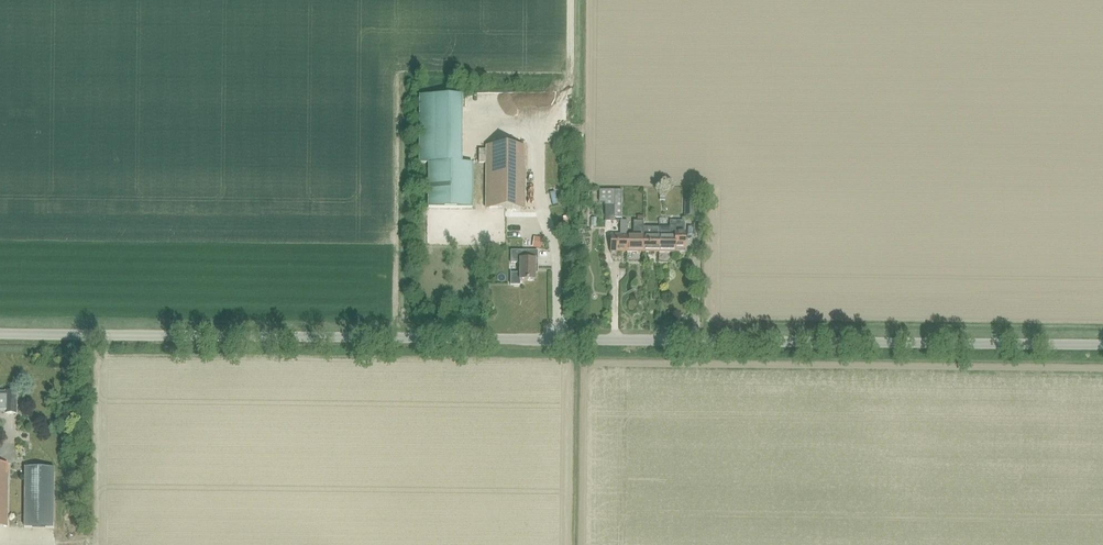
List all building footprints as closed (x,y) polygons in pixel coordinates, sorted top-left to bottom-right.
[(428,208),(472,209),(472,164),(461,164),(462,96),(419,96),(419,163),(428,164),(428,208)] [(524,209),(524,147),(486,146),(486,209),(524,209)] [(621,191),(608,191),(599,191),(599,203),(605,203),(605,222),(614,222),(614,218),(621,218),(621,191)] [(627,252),(627,236),(627,221),(621,221),(621,235),(611,235),(610,252),(627,252)] [(643,252),(643,228),(643,221),(633,221),(633,236),(627,236),(627,252),(643,252)] [(659,228),(659,253),(675,253),(675,250),(684,251),(685,222),(670,222),(670,228),(659,228)] [(659,253),(659,228),(643,228),(643,252),(659,253)] [(534,281),(535,251),(510,251),(510,263),(519,263),(519,274),(510,273),(510,285),(520,285),(520,281),(534,281)] [(5,411),(5,414),(16,414),(16,392),(5,392),(5,393),(0,393),(0,411),(5,411)] [(25,468),(24,528),(53,528),(53,468),(25,468)]
